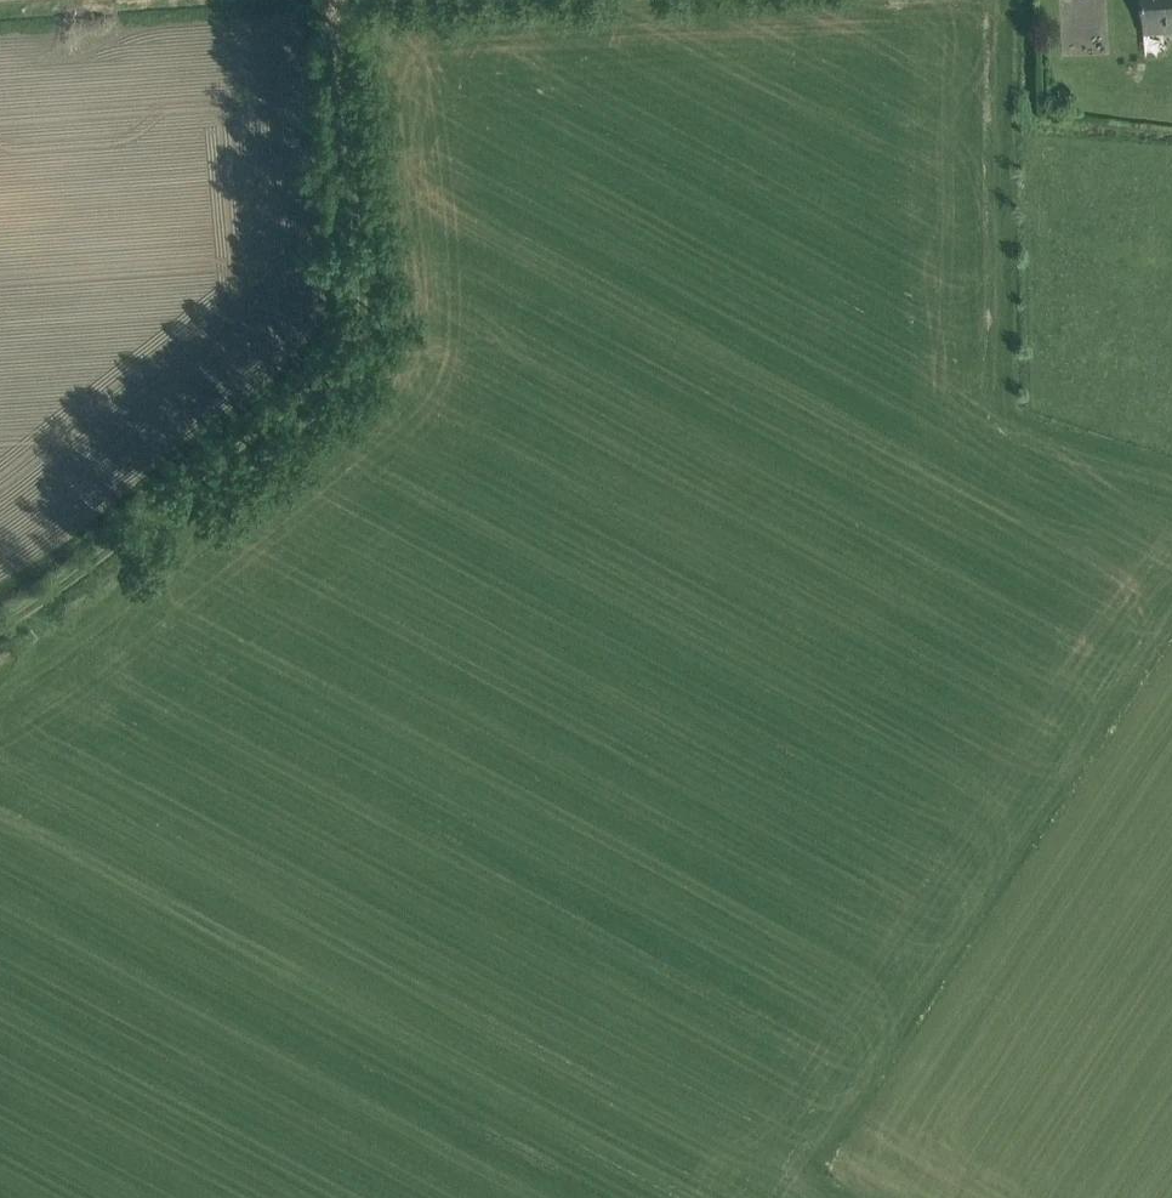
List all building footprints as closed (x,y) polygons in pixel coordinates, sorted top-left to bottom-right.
[(1145,31),(1146,31),(1145,21),(1171,20),(1171,0),(1142,0),(1145,31)]
